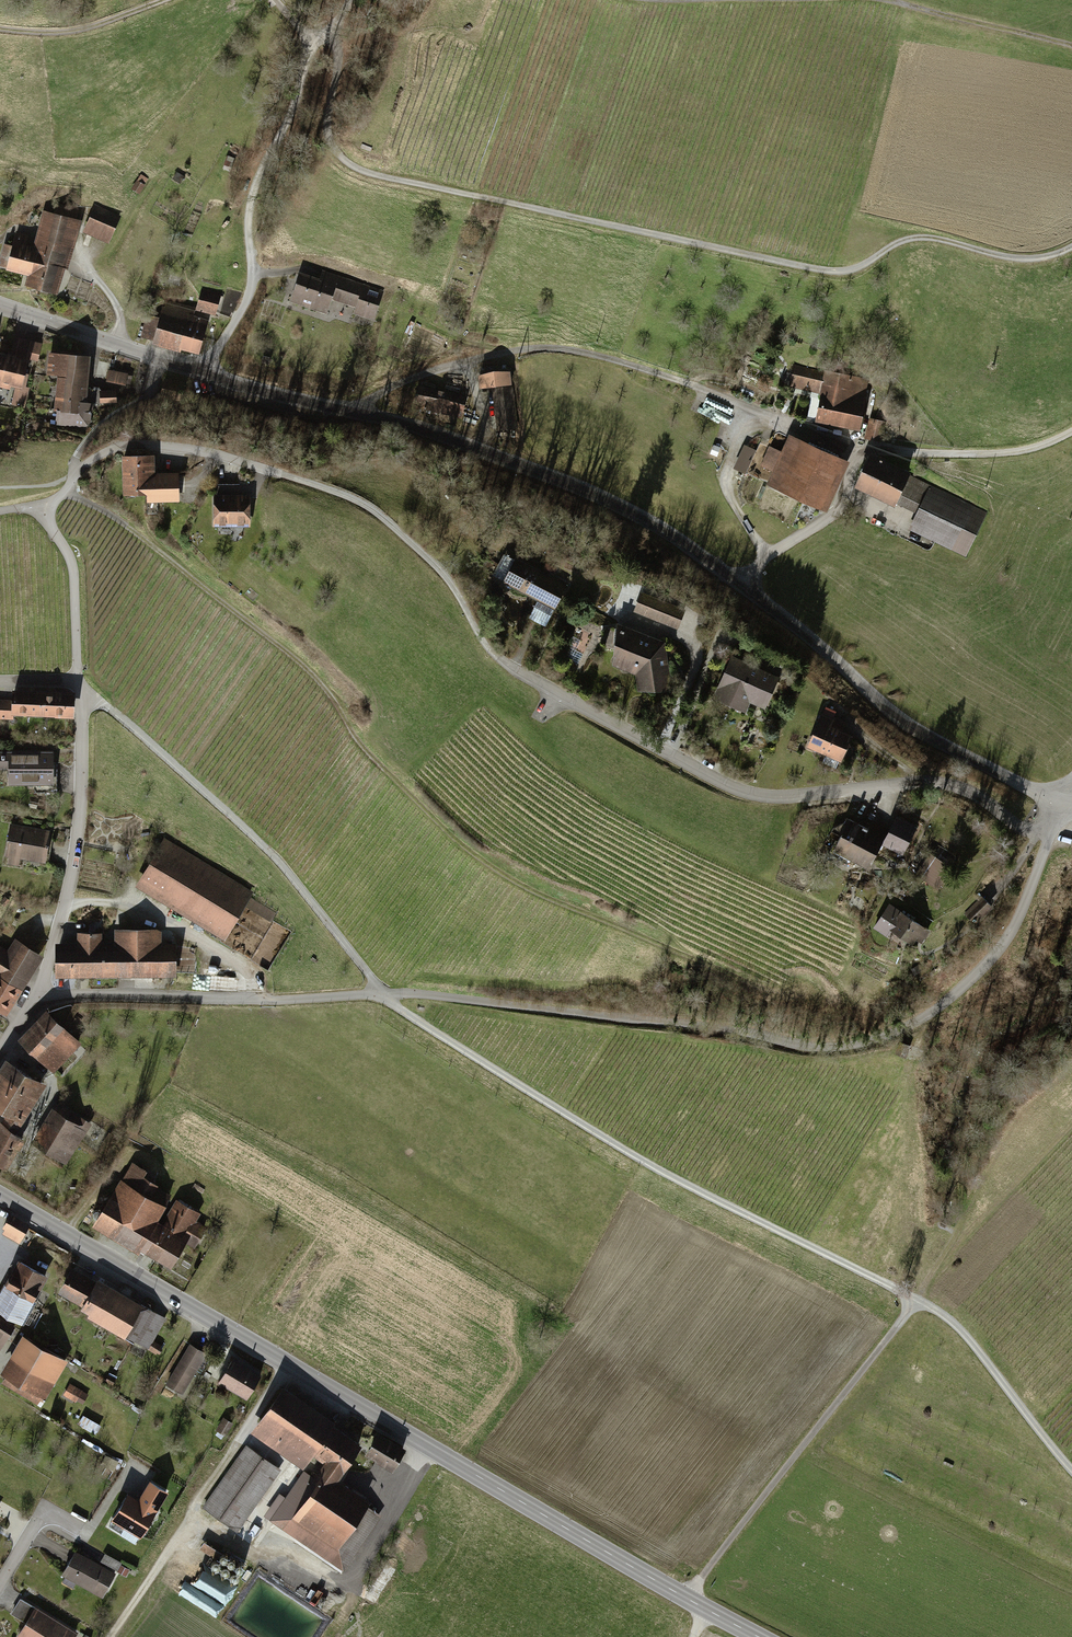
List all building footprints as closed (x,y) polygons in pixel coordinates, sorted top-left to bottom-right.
[(147,182),(140,176),(130,190),(138,195),(147,182)] [(118,216),(91,205),(79,234),(106,245),(118,216)] [(39,212),(27,247),(20,245),(25,234),(14,230),(0,252),(0,271),(19,276),(15,287),(48,295),(58,268),(64,269),(78,221),(39,212)] [(318,280),(296,272),(285,301),(324,315),(328,303),(371,319),(380,294),(321,272),(318,280)] [(218,293),(200,288),(194,310),(213,315),(218,293)] [(137,339),(192,355),(202,321),(189,318),(191,310),(163,302),(156,321),(143,318),(137,339)] [(13,391),(11,406),(28,409),(35,359),(29,358),(32,338),(15,336),(12,357),(0,356),(0,389),(13,391)] [(85,357),(45,353),(44,376),(52,377),(52,425),(62,435),(91,423),(84,401),(85,357)] [(822,374),(795,368),(792,381),(808,384),(809,379),(826,382),(818,419),(858,427),(867,381),(823,372),(822,374)] [(126,373),(106,369),(103,382),(123,386),(126,373)] [(177,384),(163,379),(159,393),(173,397),(177,384)] [(462,396),(414,386),(410,408),(458,418),(462,396)] [(508,387),(491,389),(494,431),(511,430),(508,387)] [(116,390),(99,391),(100,403),(117,402),(116,390)] [(884,423),(871,419),(866,437),(880,440),(884,423)] [(821,507),(842,461),(792,438),(784,453),(769,446),(761,464),(777,472),(777,476),(773,485),(821,507)] [(756,451),(746,446),(736,469),(746,473),(756,451)] [(149,456),(114,459),(117,497),(142,495),(144,516),(156,515),(155,506),(177,504),(175,472),(150,474),(149,456)] [(907,475),(871,457),(857,486),(894,503),(894,502),(907,475)] [(918,514),(932,486),(907,475),(894,502),(918,514)] [(985,513),(932,486),(918,514),(910,530),(963,556),(985,513)] [(246,495),(207,496),(208,527),(246,526),(246,495)] [(563,586),(508,560),(497,584),(551,610),(563,586)] [(680,609),(634,592),(627,612),(673,630),(680,609)] [(659,643),(610,625),(608,665),(631,674),(634,692),(668,689),(659,643)] [(775,675),(725,657),(710,700),(743,712),(745,705),(762,711),(775,675)] [(6,716),(38,717),(39,691),(7,689),(7,702),(6,716)] [(65,718),(66,692),(39,691),(38,717),(65,718)] [(842,724),(815,713),(801,748),(836,762),(847,736),(838,733),(842,724)] [(49,752),(0,751),(0,785),(49,785),(49,752)] [(896,854),(911,825),(898,818),(892,829),(873,819),(867,831),(845,820),(829,850),(863,868),(876,844),(896,854)] [(4,824),(0,850),(0,858),(41,864),(46,831),(4,824)] [(219,942),(250,892),(160,838),(130,887),(219,942)] [(924,847),(911,868),(939,885),(952,864),(924,847)] [(896,911),(883,904),(868,929),(901,949),(907,939),(914,944),(921,932),(893,915),(896,911)] [(71,942),(58,942),(58,976),(169,975),(168,947),(157,947),(156,931),(108,931),(108,938),(96,938),(96,933),(71,934),(71,942)] [(13,993),(36,958),(9,941),(2,952),(0,951),(0,984),(13,993)] [(13,993),(0,984),(0,1013),(13,993)] [(12,1043),(49,1074),(77,1042),(40,1011),(12,1043)] [(909,1046),(901,1043),(897,1052),(905,1055),(909,1046)] [(0,1063),(0,1126),(10,1132),(38,1086),(0,1063)] [(64,1165),(89,1123),(52,1101),(27,1143),(64,1165)] [(142,1171),(126,1163),(85,1225),(163,1270),(196,1213),(171,1200),(157,1224),(152,1221),(167,1194),(137,1178),(142,1171)] [(27,1228),(10,1219),(3,1231),(20,1241),(27,1228)] [(18,1260),(0,1294),(0,1309),(33,1326),(40,1313),(30,1308),(36,1298),(33,1296),(45,1274),(18,1260)] [(163,1319),(65,1268),(52,1294),(74,1305),(71,1312),(156,1356),(161,1346),(152,1341),(163,1319)] [(10,1327),(0,1321),(0,1343),(10,1327)] [(16,1336),(0,1365),(0,1382),(41,1405),(65,1363),(16,1336)] [(205,1354),(186,1343),(161,1385),(180,1396),(205,1354)] [(257,1375),(229,1358),(214,1382),(242,1399),(257,1375)] [(88,1391),(70,1382),(61,1398),(79,1407),(88,1391)] [(330,1419),(279,1387),(248,1434),(299,1469),(307,1457),(315,1464),(305,1477),(299,1473),(282,1497),(276,1492),(261,1518),(341,1572),(378,1518),(362,1508),(365,1502),(331,1481),(355,1444),(326,1426),(330,1419)] [(232,1425),(221,1418),(214,1430),(225,1437),(232,1425)] [(278,1470),(244,1447),(200,1510),(234,1534),(278,1470)] [(123,1536),(135,1542),(164,1494),(148,1485),(140,1500),(131,1494),(117,1521),(128,1527),(123,1536)] [(216,1555),(221,1549),(206,1538),(201,1545),(216,1555)] [(100,1565),(78,1551),(62,1575),(102,1600),(125,1564),(107,1553),(100,1565)] [(78,1633),(23,1598),(13,1614),(26,1622),(16,1636),(75,1636),(78,1633)]
